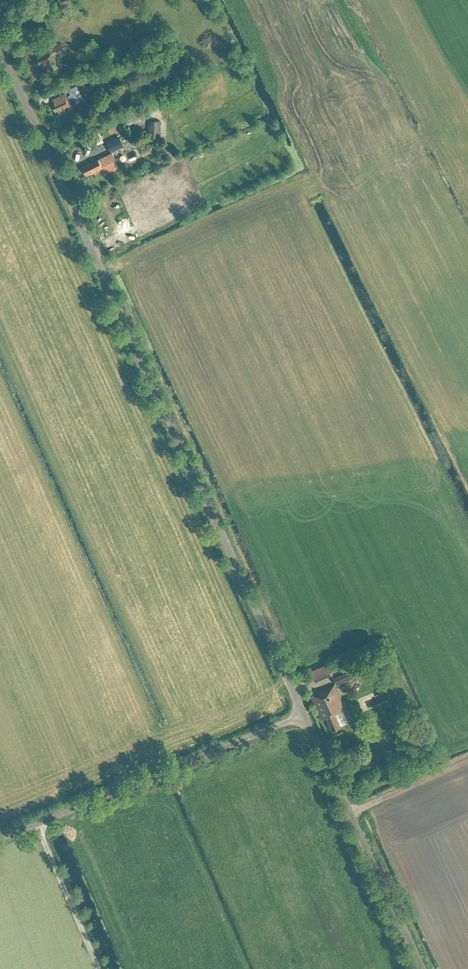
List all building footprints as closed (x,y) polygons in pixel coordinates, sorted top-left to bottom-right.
[(169,9),(165,0),(152,0),(155,7),(153,8),(156,15),(159,13),(159,14),(169,9)] [(104,30),(121,23),(117,14),(100,21),(104,30)] [(72,44),(90,36),(86,26),(69,33),(72,44)] [(60,66),(57,59),(61,57),(58,49),(63,47),(61,43),(37,53),(39,57),(36,58),(39,65),(46,62),(50,70),(60,66)] [(86,99),(82,92),(88,89),(92,86),(93,83),(93,82),(90,75),(81,78),(70,83),(74,90),(69,92),(71,94),(66,96),(65,93),(52,99),(54,104),(52,105),(54,111),(62,108),(64,112),(72,108),(71,106),(78,103),(79,105),(84,102),(86,99)] [(142,115),(159,108),(155,100),(139,107),(142,115)] [(134,120),(141,116),(139,112),(131,116),(134,120)] [(148,136),(160,136),(160,121),(148,120),(148,136)] [(111,151),(123,145),(119,137),(107,143),(111,151)] [(114,158),(111,153),(105,156),(82,167),(86,175),(93,171),(94,172),(102,168),(105,174),(117,168),(112,159),(114,158)] [(333,673),(328,662),(309,671),(314,682),(333,673)] [(345,672),(347,678),(353,675),(349,667),(344,669),(345,672)] [(347,679),(347,678),(345,672),(333,677),(335,684),(347,679)] [(340,726),(334,713),(344,709),(334,685),(317,692),(318,693),(311,696),(321,719),(326,717),(331,730),(340,726)]
